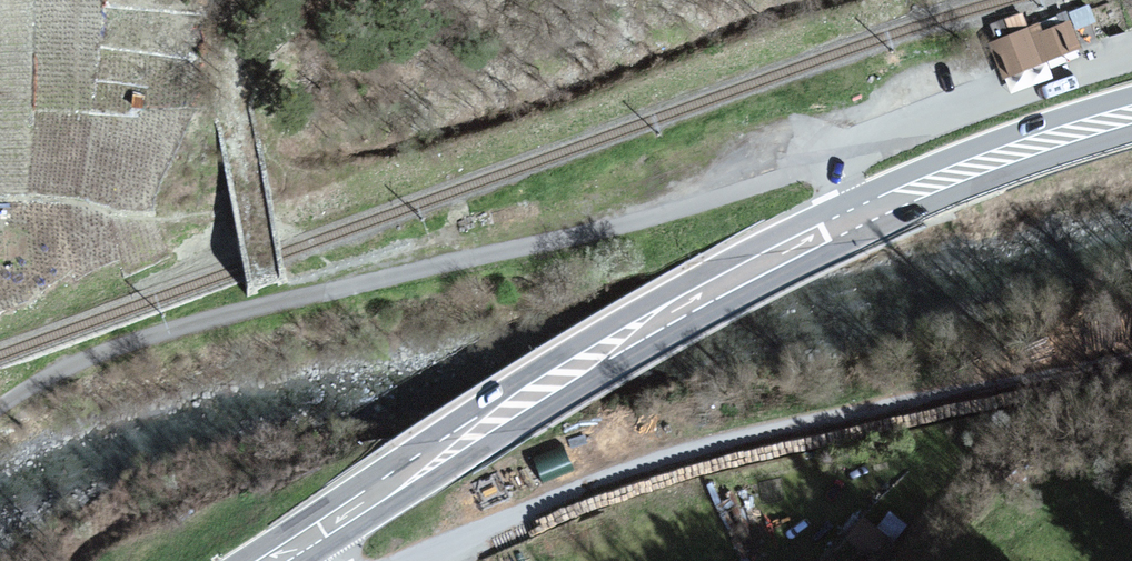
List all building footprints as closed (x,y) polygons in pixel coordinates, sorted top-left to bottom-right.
[(1095,49),(1083,19),(1038,37),(1035,28),(993,45),(1013,95),(1047,82),(1044,74),(1074,62),(1073,57),(1095,49)] [(840,532),(874,554),(889,531),(854,509),(840,532)]
